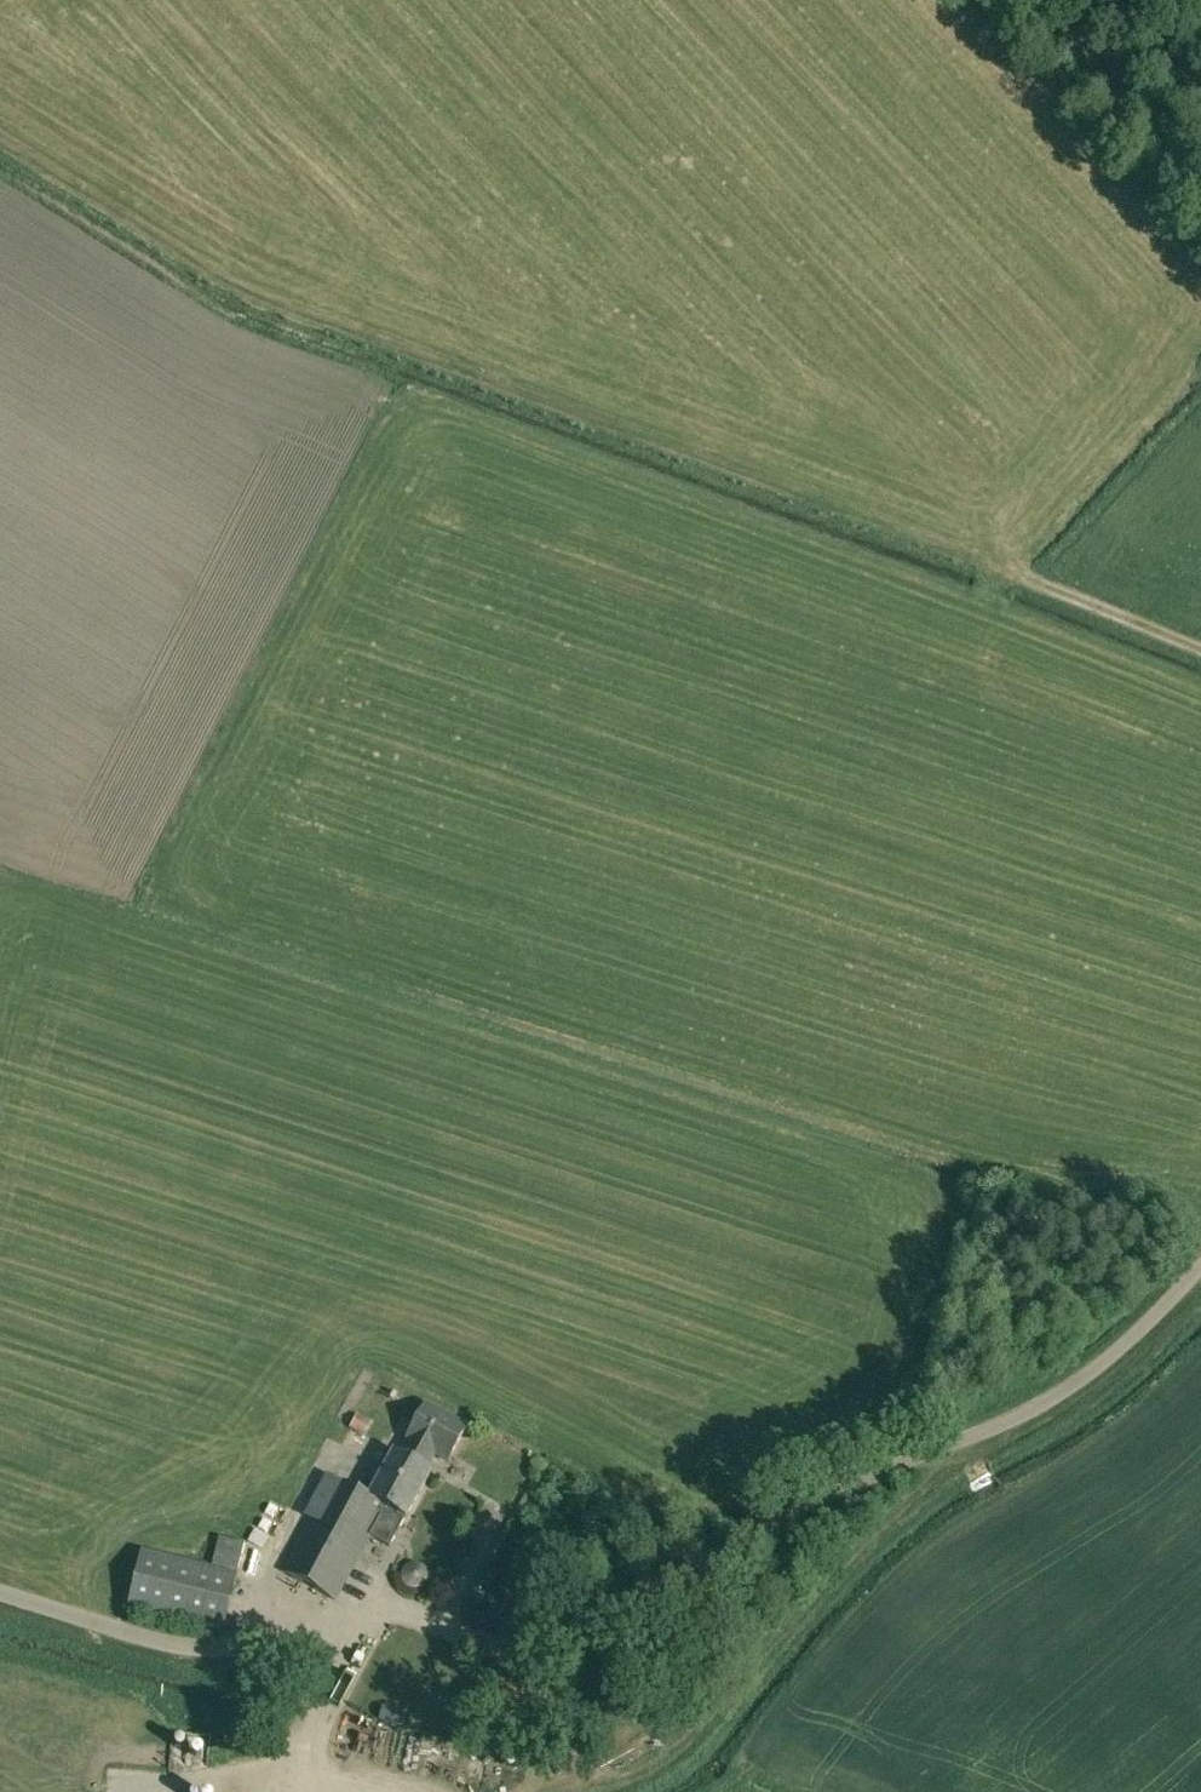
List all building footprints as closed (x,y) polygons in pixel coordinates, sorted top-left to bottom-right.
[(466,1427),(426,1405),(400,1457),(425,1471),(434,1454),(447,1461),(466,1427)] [(430,1473),(425,1471),(400,1457),(394,1454),(371,1496),(406,1516),(430,1473)] [(309,1519),(281,1572),(335,1601),(370,1537),(389,1547),(406,1516),(328,1475),(305,1517),(309,1519)] [(222,1633),(237,1573),(141,1552),(127,1610),(222,1633)] [(407,1712),(383,1706),(379,1721),(403,1727),(407,1712)]
